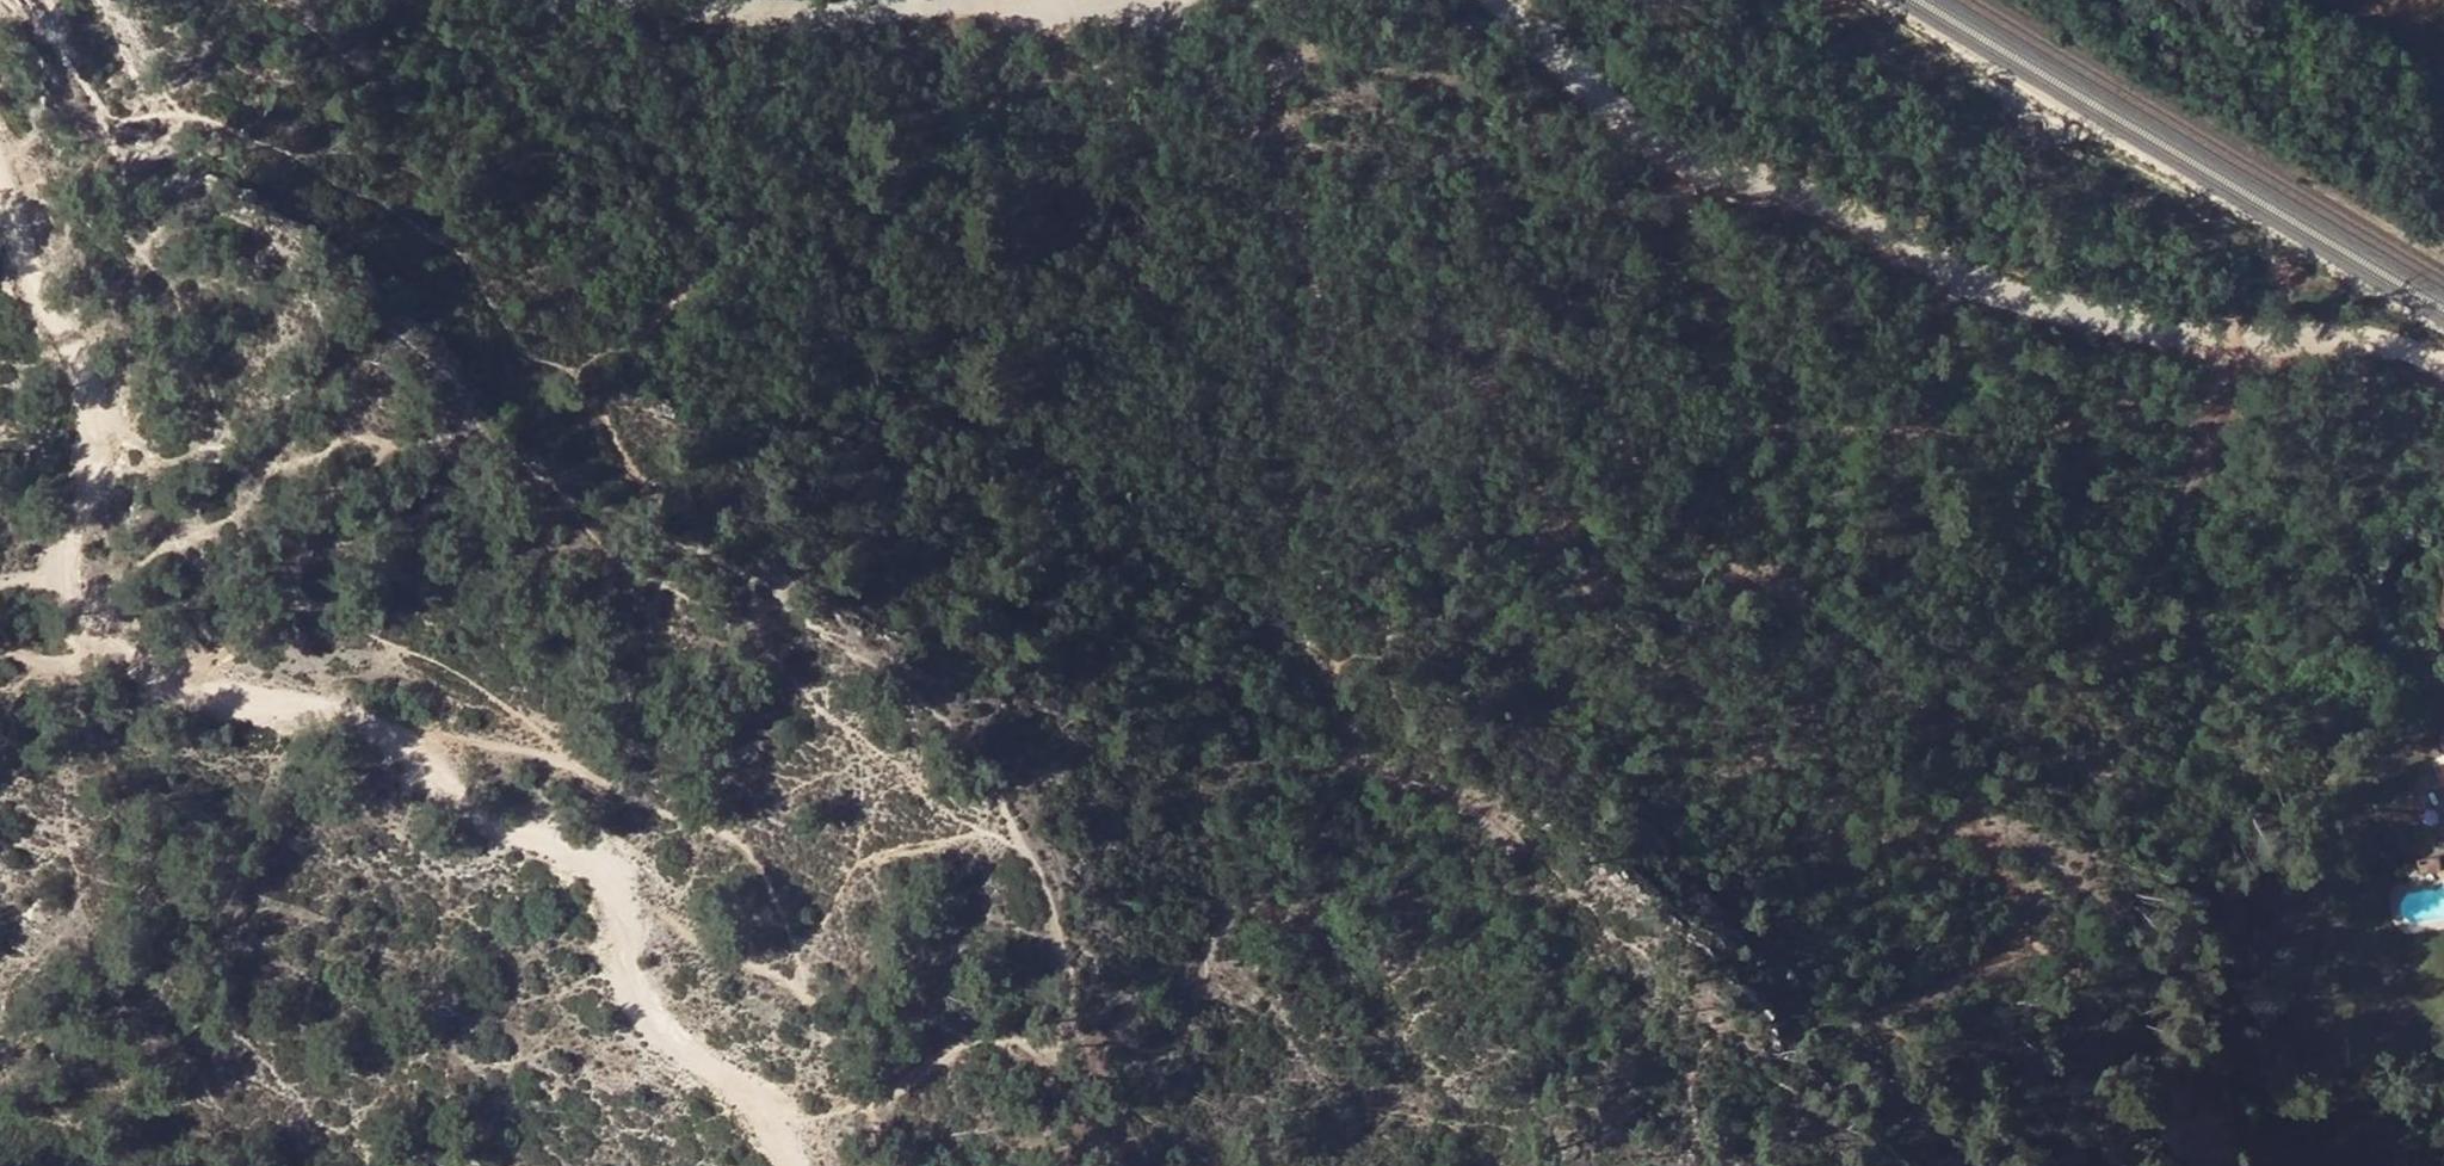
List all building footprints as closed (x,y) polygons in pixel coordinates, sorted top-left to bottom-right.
[(2435,768),(2443,785),(2443,763),(2435,768)]
